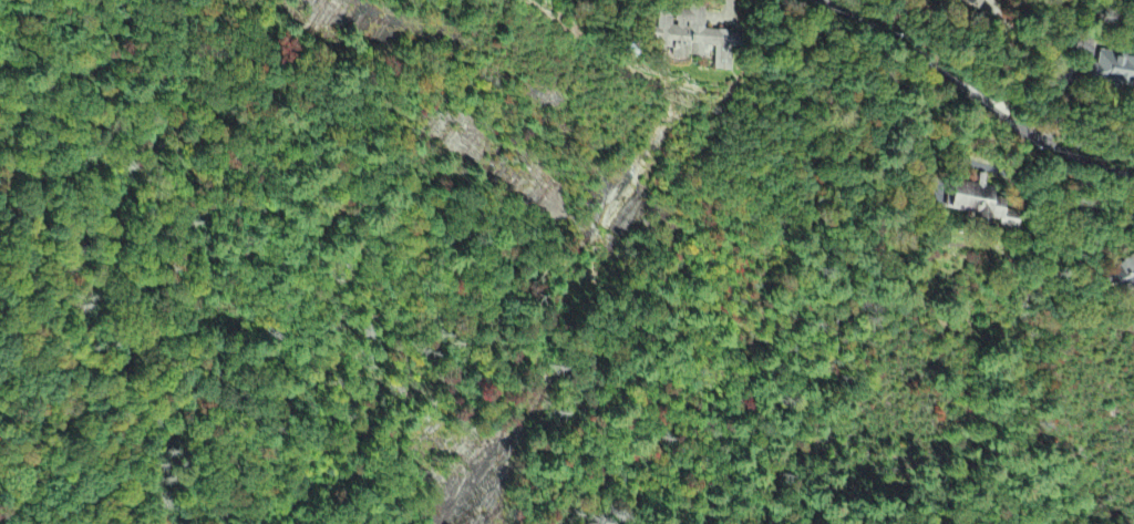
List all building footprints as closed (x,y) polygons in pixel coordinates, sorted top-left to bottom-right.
[(1133,89),(1133,60),(1097,54),(1093,82),(1133,89)] [(1128,260),(1104,271),(1117,299),(1133,291),(1133,273),(1128,260)]
